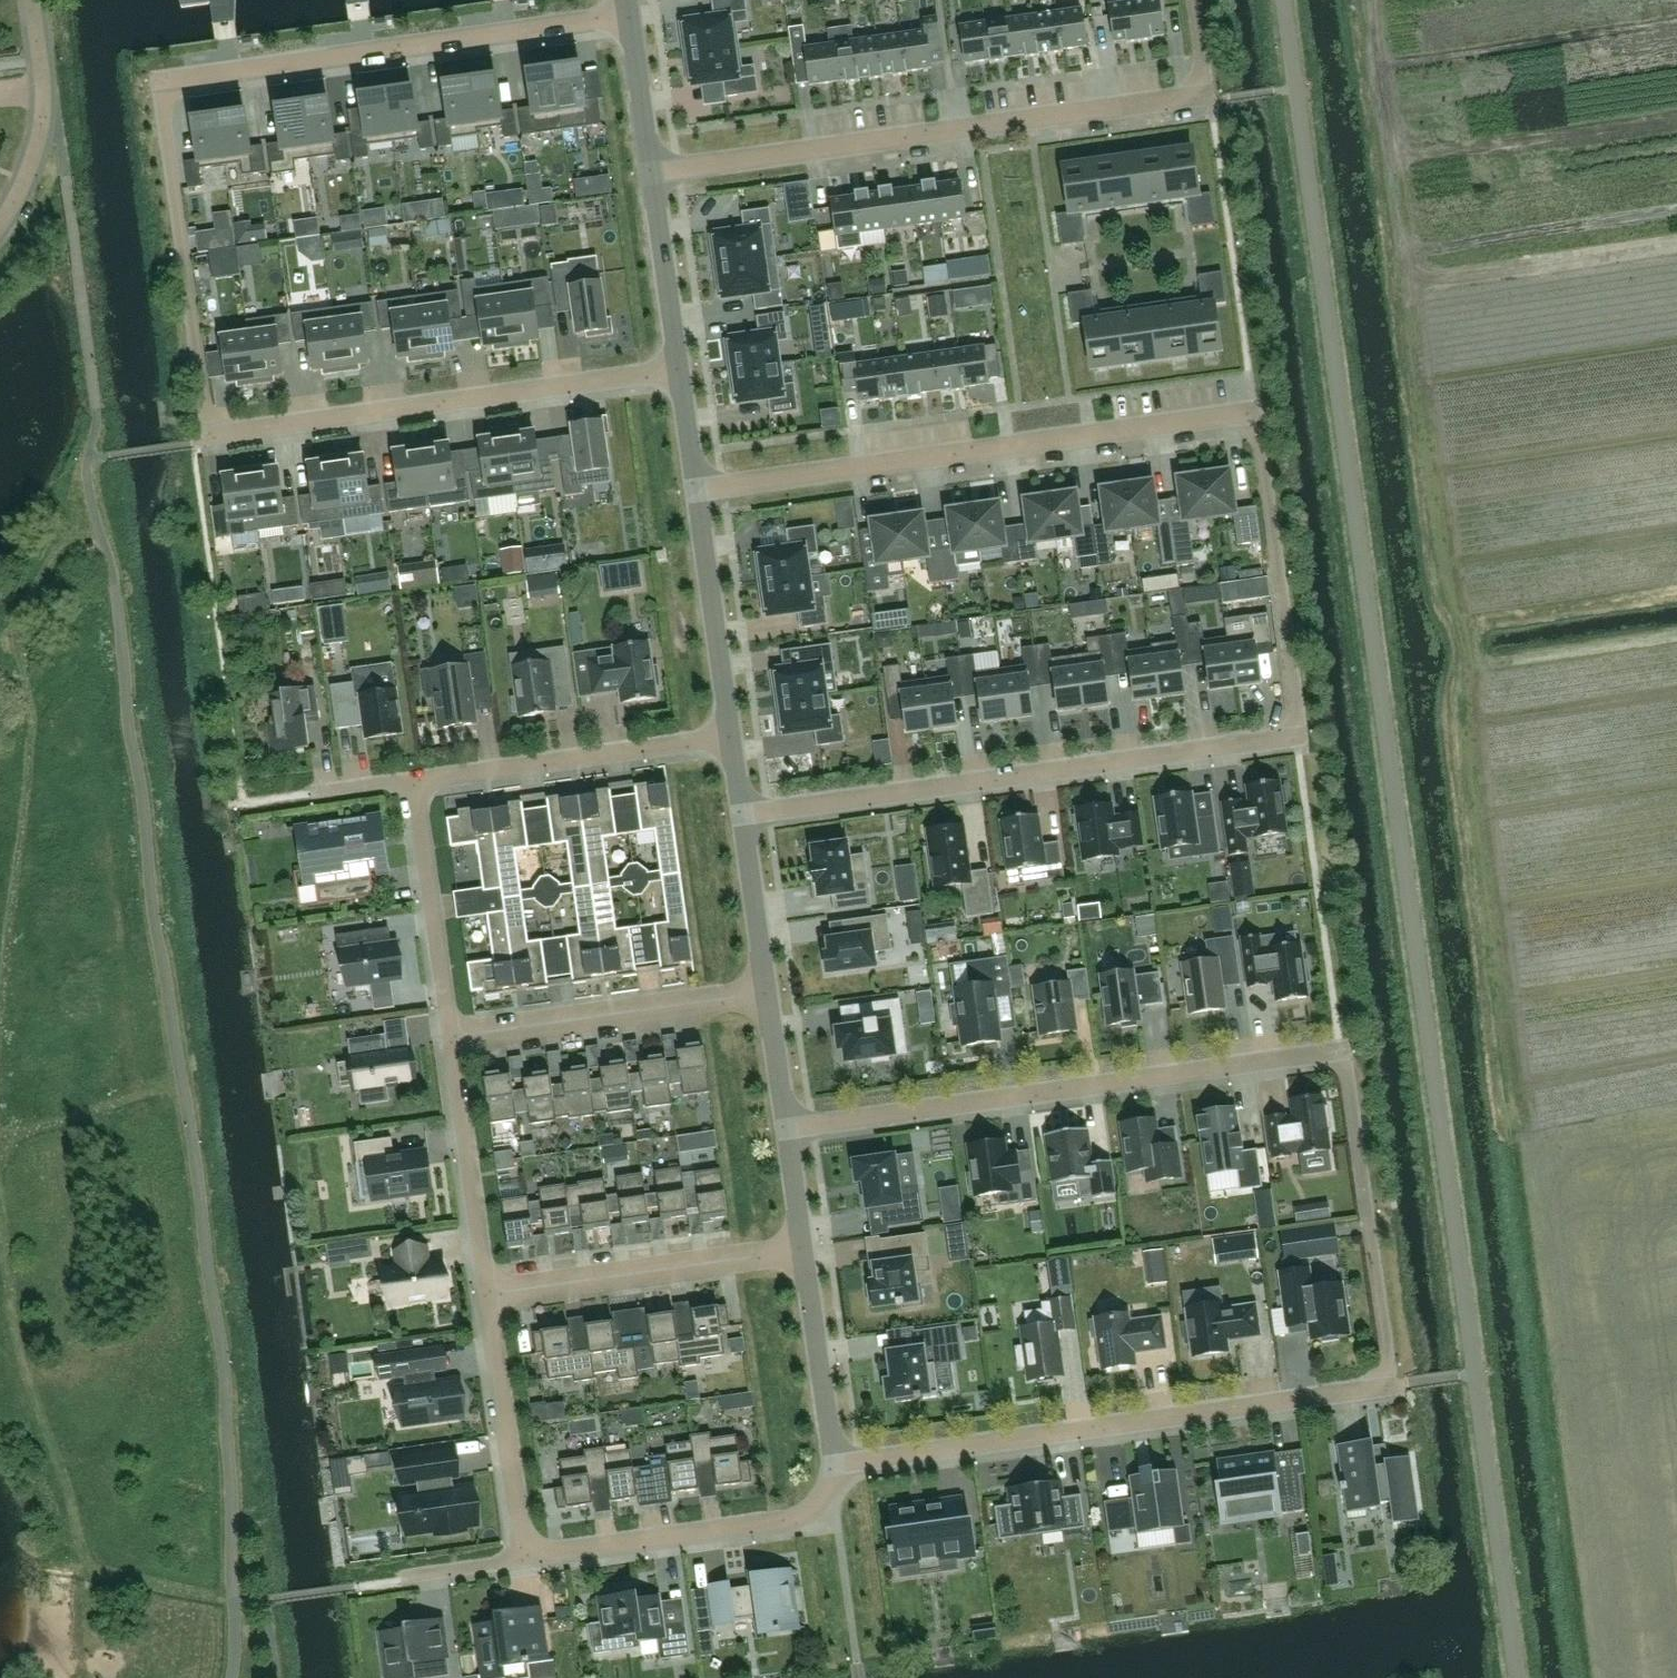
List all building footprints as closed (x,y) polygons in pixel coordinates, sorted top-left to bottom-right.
[(739,46),(736,24),(749,22),(745,0),(712,0),(714,16),(684,20),(685,23),(680,24),(683,42),(687,41),(689,53),(739,46)] [(1139,39),(1140,43),(1153,41),(1153,37),(1164,35),(1159,0),(1146,0),(1134,2),(1139,39)] [(1115,42),(1126,41),(1127,45),(1140,43),(1139,39),(1134,2),(1110,5),(1115,42)] [(1082,9),(1057,13),(1062,50),(1063,50),(1087,46),(1082,9)] [(1050,55),(1063,54),(1063,53),(1063,50),(1062,50),(1057,13),(1033,16),(1038,53),(1039,53),(1049,52),(1050,55)] [(1009,19),(1015,56),(1025,55),(1026,59),(1040,57),(1039,53),(1038,53),(1033,16),(1009,19)] [(925,31),(901,35),(907,72),(932,68),(931,64),(944,62),(944,60),(938,18),(924,20),(925,31)] [(991,64),(1004,62),(1004,58),(1015,56),(1009,19),(986,23),(991,60),(990,60),(991,64)] [(991,60),(986,23),(961,26),(966,63),(990,60),(991,60)] [(810,85),(835,82),(830,45),(807,48),(804,26),(789,28),(794,66),(807,64),(810,85)] [(860,82),(860,78),(859,79),(854,41),(852,29),(828,32),(830,45),(835,82),(846,80),(847,84),(860,82)] [(901,35),(878,38),(883,75),(884,75),(894,74),(894,77),(908,75),(907,72),(901,35)] [(878,38),(854,41),(859,79),(860,78),(870,77),(870,81),(884,79),(884,75),(883,75),(878,38)] [(693,83),(693,86),(723,82),(726,97),(759,93),(755,66),(743,68),(739,46),(689,53),(690,64),(686,65),(689,83),(693,83)] [(580,65),(554,68),(561,118),(560,118),(562,131),(602,125),(598,98),(585,100),(580,65)] [(561,118),(554,68),(528,72),(533,108),(519,110),(523,136),(562,131),(560,118),(561,118)] [(496,76),(470,80),(478,135),(479,135),(478,130),(503,126),(505,139),(518,137),(515,110),(501,112),(496,76)] [(452,139),(478,135),(470,80),(444,84),(449,120),(436,121),(439,148),(453,146),(452,139)] [(386,92),(393,142),(419,138),(421,150),(435,148),(431,122),(418,124),(413,88),(386,92)] [(393,142),(386,92),(360,96),(365,131),(352,133),(356,160),(369,158),(368,145),(393,142)] [(303,104),(310,159),(336,155),(337,162),(351,160),(347,134),(334,136),(329,100),(303,104)] [(295,161),(310,159),(303,104),(276,107),(281,143),(268,145),(272,175),(297,172),(295,161)] [(219,116),(226,165),(241,163),(243,176),(267,172),(263,146),(250,148),(245,112),(219,116)] [(226,165),(219,116),(193,119),(199,162),(185,164),(189,190),(202,188),(200,169),(226,165)] [(1081,213),(1134,205),(1188,197),(1192,227),(1216,224),(1211,193),(1199,195),(1193,149),(1063,167),(1069,213),(1057,215),(1062,246),(1085,242),(1081,213)] [(922,183),(922,187),(912,188),(917,225),(941,222),(936,185),(936,181),(922,183)] [(936,185),(941,222),(966,219),(960,182),(936,185)] [(912,188),(893,191),(892,187),(879,189),(879,193),(880,193),(885,230),(917,225),(912,188)] [(880,193),(879,193),(869,194),(869,191),(855,192),(856,196),(861,233),(885,230),(880,193)] [(831,200),(837,237),(838,250),(863,246),(861,233),(856,196),(831,200)] [(744,228),(714,233),(715,236),(710,237),(713,255),(717,254),(719,266),(776,257),(770,209),(742,212),(744,228)] [(209,253),(237,249),(234,228),(196,233),(199,254),(209,253)] [(325,253),(322,230),(300,233),(303,256),(325,253)] [(237,249),(209,253),(211,266),(239,262),(237,249)] [(947,256),(921,263),(926,282),(952,274),(947,256)] [(776,257),(719,266),(721,277),(716,278),(719,296),(723,295),(724,299),(754,294),(756,310),(783,306),(776,257)] [(573,303),(577,335),(587,333),(588,338),(613,334),(611,319),(606,319),(600,271),(570,275),(569,269),(552,271),(557,306),(573,303)] [(1092,291),(1068,294),(1069,297),(1073,325),(1085,323),(1092,369),(1221,351),(1218,328),(1215,305),(1227,303),(1222,272),(1199,276),(1203,305),(1096,320),(1092,291)] [(504,285),(513,348),(531,346),(530,341),(540,340),(535,309),(553,306),(549,278),(504,285)] [(495,351),(513,348),(504,285),(477,288),(476,280),(462,282),(467,318),(480,317),(485,348),(494,347),(495,351)] [(418,297),(427,360),(445,358),(445,354),(454,352),(450,321),(463,319),(459,291),(418,297)] [(409,363),(427,360),(418,297),(417,297),(419,309),(407,311),(406,298),(378,302),(382,330),(395,329),(399,360),(409,359),(409,363)] [(359,366),(369,364),(364,333),(377,331),(373,303),(333,309),(342,372),(360,370),(359,366)] [(324,375),(342,372),(333,309),(292,314),(296,343),(310,341),(314,372),(323,371),(324,375)] [(734,370),(779,364),(776,342),(788,340),(785,313),(757,317),(759,333),(729,337),(730,340),(725,341),(728,359),(732,359),(734,370)] [(247,321),(256,384),(274,382),(274,378),(283,376),(279,345),(292,343),(288,315),(247,321)] [(238,387),(256,384),(247,321),(246,321),(248,333),(217,337),(219,352),(224,352),(228,384),(238,383),(238,387)] [(984,347),(959,350),(964,387),(965,387),(989,384),(984,347)] [(959,350),(935,354),(940,391),(951,389),(952,393),(965,391),(965,387),(964,387),(959,350)] [(884,399),(885,398),(880,361),(856,365),(854,352),(840,354),(845,391),(858,389),(860,402),(884,399)] [(908,395),(908,399),(922,397),(922,393),(940,391),(935,354),(903,358),(908,395)] [(903,358),(880,361),(885,398),(884,399),(885,402),(898,400),(898,397),(908,395),(903,358)] [(779,364),(734,370),(736,382),(731,382),(734,400),(738,400),(739,403),(769,399),(771,415),(798,411),(795,384),(782,386),(779,364)] [(561,460),(566,496),(583,494),(582,486),(611,482),(605,433),(609,433),(607,417),(582,421),(582,425),(572,427),(576,458),(561,460)] [(524,429),(507,431),(516,495),(556,489),(552,461),(539,463),(534,432),(525,433),(524,429)] [(471,473),(475,501),(516,495),(507,431),(489,434),(489,438),(480,440),(484,471),(471,473)] [(439,441),(421,443),(430,507),(471,502),(467,473),(453,475),(449,444),(440,445),(439,441)] [(386,485),(390,513),(430,507),(421,443),(403,446),(404,450),(394,452),(399,483),(386,485)] [(354,453),(336,456),(345,519),(385,514),(381,486),(368,487),(364,456),(354,457),(354,453)] [(300,497),(304,525),(345,519),(336,456),(318,458),(318,463),(309,464),(313,495),(300,497)] [(268,465),(250,468),(259,531),(300,526),(296,498),(282,499),(278,468),(269,469),(268,465)] [(214,509),(218,538),(245,534),(245,533),(259,531),(250,468),(232,470),(233,475),(223,476),(228,507),(214,509)] [(1229,472),(1204,475),(1210,518),(1233,514),(1238,546),(1262,542),(1257,507),(1234,510),(1229,472)] [(1179,479),(1185,521),(1210,518),(1204,475),(1179,479)] [(1152,482),(1127,486),(1133,529),(1158,525),(1152,482)] [(1107,525),(1094,526),(1097,553),(1111,551),(1108,532),(1133,529),(1127,486),(1102,489),(1107,525)] [(1076,493),(1050,497),(1056,539),(1074,537),(1077,559),(1098,556),(1097,553),(1094,526),(1081,528),(1076,493)] [(1036,542),(1056,539),(1050,497),(1025,500),(1029,526),(1024,532),(1024,534),(1017,535),(1021,562),(1038,560),(1036,542)] [(999,504),(974,507),(980,550),(1001,547),(1004,565),(1021,562),(1017,535),(1009,536),(1009,534),(1002,529),(999,504)] [(980,550),(974,507),(949,511),(954,549),(941,551),(945,582),(959,580),(956,553),(980,550)] [(903,561),(904,561),(927,557),(931,584),(945,582),(941,551),(928,553),(922,515),(897,518),(903,561)] [(903,561),(897,518),(872,522),(877,556),(864,558),(869,593),(890,590),(888,574),(905,572),(904,561),(903,561)] [(764,583),(809,577),(806,555),(818,553),(815,526),(787,530),(789,546),(759,550),(760,554),(755,554),(758,572),(762,572),(764,583)] [(1172,530),(1176,562),(1177,567),(1195,564),(1190,527),(1172,530)] [(1176,562),(1172,530),(1159,532),(1163,564),(1176,562)] [(403,582),(441,575),(438,557),(400,564),(403,582)] [(616,589),(641,586),(637,564),(637,566),(613,569),(616,589)] [(557,570),(532,574),(535,594),(560,589),(557,570)] [(809,577),(764,583),(766,595),(761,596),(764,614),(768,613),(769,616),(799,612),(801,628),(828,624),(825,597),(812,599),(809,577)] [(343,605),(320,608),(325,644),(348,641),(343,605)] [(1251,631),(1228,634),(1236,687),(1260,683),(1255,645),(1273,642),(1269,614),(1249,616),(1251,631)] [(1177,642),(1152,645),(1160,698),(1184,694),(1179,656),(1192,654),(1188,625),(1187,616),(1173,618),(1177,642)] [(1211,690),(1236,687),(1228,634),(1227,635),(1228,637),(1204,640),(1202,623),(1188,625),(1192,654),(1205,652),(1211,690)] [(1135,701),(1160,698),(1152,645),(1151,645),(1152,648),(1128,651),(1126,634),(1112,636),(1116,665),(1130,663),(1135,701)] [(1089,654),(1077,656),(1084,708),(1109,705),(1103,666),(1116,665),(1112,636),(1087,639),(1089,654)] [(616,656),(590,660),(594,693),(612,691),(612,689),(621,688),(623,703),(656,698),(655,686),(660,686),(657,667),(652,667),(648,643),(615,647),(616,656)] [(781,702),(826,695),(823,673),(835,672),(831,644),(804,648),(806,664),(776,668),(776,672),(772,672),(775,691),(779,690),(781,702)] [(1059,712),(1084,708),(1077,656),(1052,659),(1050,644),(1036,646),(1041,675),(1054,673),(1059,712)] [(1025,666),(1001,669),(1008,719),(1033,715),(1027,677),(1041,675),(1036,646),(1023,648),(1025,666)] [(1000,647),(976,649),(977,665),(1001,663),(1000,647)] [(519,712),(520,717),(556,712),(553,685),(570,683),(565,648),(540,651),(542,662),(512,666),(517,698),(513,699),(514,712),(519,712)] [(438,670),(423,672),(427,699),(436,697),(440,729),(477,723),(472,692),(490,689),(485,654),(465,656),(467,666),(438,670)] [(974,655),(961,657),(965,686),(978,684),(983,722),(1008,719),(1001,669),(977,673),(974,655)] [(947,659),(950,677),(926,680),(932,730),(957,726),(952,688),(965,686),(961,657),(947,659)] [(354,683),(331,686),(331,688),(331,687),(337,727),(337,729),(364,725),(366,737),(366,739),(403,734),(403,732),(397,691),(397,690),(396,690),(392,666),(352,672),(354,683)] [(908,733),(932,730),(926,680),(902,683),(900,666),(884,668),(888,697),(902,695),(908,733)] [(306,722),(318,720),(314,688),(300,690),(300,692),(271,696),(275,725),(269,725),(273,752),(309,747),(306,722)] [(826,695),(781,702),(782,713),(778,714),(780,732),(785,731),(785,735),(815,730),(817,746),(845,743),(841,715),(829,717),(826,695)] [(817,755),(801,758),(804,775),(820,772),(817,755)] [(1223,803),(1230,855),(1248,853),(1245,838),(1254,836),(1255,838),(1287,834),(1283,804),(1287,803),(1285,788),(1281,788),(1279,781),(1247,786),(1249,802),(1240,803),(1240,800),(1223,803)] [(662,877),(681,874),(668,785),(657,787),(656,782),(635,785),(640,819),(628,821),(629,834),(655,831),(661,872),(662,877)] [(580,798),(592,887),(611,884),(610,879),(604,838),(629,834),(628,821),(616,822),(611,789),(590,792),(591,796),(580,798)] [(1171,796),(1155,799),(1162,849),(1192,845),(1194,856),(1219,853),(1214,817),(1196,820),(1192,793),(1186,794),(1186,790),(1171,792),(1171,796)] [(573,884),(574,889),(592,887),(580,798),(568,799),(568,795),(547,798),(552,831),(540,833),(541,847),(567,843),(573,884)] [(504,899),(522,896),(522,892),(516,850),(541,847),(540,833),(527,835),(523,801),(502,804),(503,808),(491,810),(504,899)] [(1113,818),(1111,805),(1077,810),(1078,815),(1074,816),(1076,831),(1080,831),(1084,860),(1118,856),(1117,847),(1128,845),(1128,847),(1142,845),(1138,815),(1113,818)] [(480,807),(459,810),(460,817),(447,819),(451,847),(477,843),(483,889),(478,890),(480,903),(504,899),(491,810),(480,812),(480,807)] [(1038,815),(1028,817),(1024,817),(1023,813),(1004,815),(1005,820),(1001,820),(1008,871),(1032,868),(1034,881),(1063,877),(1058,844),(1043,846),(1038,815)] [(386,868),(381,839),(379,821),(378,821),(378,816),(362,818),(288,829),(289,830),(299,829),(307,880),(316,879),(319,903),(300,906),(300,907),(375,896),(371,870),(376,869),(376,870),(386,868)] [(970,872),(964,826),(928,831),(936,888),(963,884),(968,918),(994,914),(988,870),(970,872)] [(817,847),(812,847),(815,865),(813,865),(815,884),(817,884),(819,897),(832,896),(835,911),(872,906),(867,869),(851,871),(847,842),(834,844),(834,840),(816,842),(817,847)] [(639,864),(634,865),(636,880),(650,878),(649,874),(649,872),(639,864)] [(630,865),(622,875),(622,877),(623,882),(636,880),(634,865),(630,865)] [(681,874),(662,877),(663,881),(668,923),(642,926),(645,939),(657,938),(661,971),(682,969),(682,964),(694,963),(681,874)] [(542,878),(534,888),(534,890),(535,895),(548,893),(546,877),(542,878)] [(550,877),(546,877),(548,893),(561,891),(561,886),(560,884),(550,877)] [(650,878),(636,880),(639,896),(643,895),(651,885),(650,883),(650,878)] [(636,880),(623,882),(623,887),(624,889),(634,896),(639,896),(636,880)] [(645,939),(642,926),(617,930),(611,889),(611,884),(592,887),(605,975),(616,974),(616,978),(637,975),(632,941),(645,939)] [(574,889),(574,894),(580,935),(554,939),(557,952),(569,950),(574,984),(594,981),(594,977),(605,975),(592,887),(574,889)] [(561,891),(548,893),(550,908),(555,908),(562,898),(562,895),(561,891)] [(548,893),(535,895),(535,899),(536,902),(546,909),(550,908),(548,893)] [(529,942),(523,901),(522,896),(504,899),(516,988),(528,986),(528,990),(549,987),(544,954),(557,952),(554,939),(529,942)] [(504,899),(480,903),(481,914),(487,914),(493,960),(468,964),(472,992),(484,990),(485,996),(506,993),(505,989),(516,988),(504,899)] [(825,953),(828,973),(876,967),(874,953),(880,952),(879,947),(891,945),(887,916),(845,921),(845,923),(847,933),(844,937),(828,939),(829,953),(825,953)] [(987,918),(988,932),(1005,930),(1003,916),(987,918)] [(374,930),(336,935),(339,950),(343,950),(349,987),(370,984),(374,1010),(395,1007),(391,981),(401,980),(396,942),(392,942),(376,945),(374,930)] [(1242,938),(1249,987),(1267,985),(1266,981),(1274,980),(1277,1002),(1308,997),(1306,983),(1310,982),(1307,961),(1303,962),(1300,944),(1277,947),(1275,937),(1260,939),(1260,936),(1242,938)] [(1183,964),(1190,1014),(1225,1009),(1220,976),(1238,973),(1233,938),(1207,942),(1210,960),(1183,964)] [(960,1025),(963,1046),(1001,1041),(994,991),(1011,988),(1007,958),(988,960),(988,965),(968,968),(971,987),(955,989),(957,1005),(951,1006),(954,1026),(960,1025)] [(1035,988),(1041,1035),(1076,1030),(1072,1001),(1078,1000),(1079,1002),(1091,1000),(1086,969),(1068,972),(1070,983),(1062,984),(1061,980),(1042,982),(1043,987),(1035,988)] [(1101,976),(1108,1026),(1122,1024),(1122,1028),(1138,1026),(1137,1021),(1141,1021),(1139,1007),(1164,1003),(1159,973),(1134,976),(1134,971),(1119,973),(1119,969),(1104,971),(1104,975),(1101,976)] [(1011,991),(999,993),(1003,1018),(1014,1016),(1011,991)] [(844,1050),(846,1063),(872,1059),(873,1063),(889,1060),(889,1057),(896,1055),(893,1036),(905,1034),(900,1000),(864,1005),(867,1022),(865,1022),(865,1024),(836,1028),(839,1050),(844,1050)] [(387,1087),(416,1083),(411,1048),(388,1051),(386,1035),(348,1040),(351,1056),(349,1057),(354,1092),(361,1091),(362,1103),(362,1105),(389,1101),(389,1099),(388,1099),(387,1087)] [(710,1092),(704,1044),(677,1048),(679,1061),(667,1063),(670,1085),(682,1083),(684,1096),(710,1092)] [(667,1063),(666,1056),(639,1060),(641,1073),(629,1075),(632,1092),(644,1091),(647,1108),(673,1104),(670,1085),(667,1063)] [(603,1079),(591,1080),(593,1094),(596,1113),(608,1111),(608,1114),(635,1110),(632,1092),(629,1075),(627,1062),(601,1066),(603,1079)] [(564,1084),(552,1086),(554,1099),(557,1118),(569,1116),(569,1119),(596,1115),(596,1113),(593,1094),(591,1080),(589,1067),(562,1071),(564,1084)] [(518,1120),(515,1105),(513,1091),(511,1072),(484,1075),(491,1124),(518,1120)] [(557,1118),(554,1099),(552,1086),(550,1073),(524,1077),(526,1090),(513,1091),(517,1114),(529,1112),(531,1125),(557,1121),(557,1118)] [(1268,1117),(1273,1159),(1291,1156),(1291,1153),(1299,1151),(1299,1155),(1330,1151),(1327,1129),(1331,1128),(1328,1106),(1324,1107),(1322,1096),(1291,1100),(1294,1117),(1286,1118),(1285,1114),(1268,1117)] [(1199,1109),(1198,1109),(1209,1194),(1211,1194),(1208,1175),(1237,1170),(1240,1190),(1263,1187),(1258,1149),(1242,1152),(1242,1149),(1244,1149),(1242,1134),(1239,1135),(1236,1108),(1200,1113),(1199,1109)] [(1162,1180),(1181,1178),(1177,1144),(1159,1147),(1155,1119),(1122,1124),(1129,1173),(1160,1168),(1162,1180)] [(1087,1129),(1046,1135),(1053,1184),(1055,1202),(1082,1198),(1093,1196),(1093,1198),(1115,1195),(1110,1161),(1092,1163),(1087,1129)] [(431,1191),(426,1156),(426,1153),(395,1157),(392,1138),(355,1143),(358,1164),(369,1162),(374,1199),(391,1196),(392,1199),(410,1196),(409,1194),(431,1191)] [(1004,1141),(969,1146),(973,1174),(969,1174),(971,1192),(976,1191),(977,1196),(1011,1191),(1010,1185),(1018,1184),(1021,1204),(1037,1201),(1033,1170),(1019,1172),(1016,1152),(1015,1152),(1015,1154),(1006,1156),(1004,1141)] [(495,1153),(496,1162),(514,1159),(513,1151),(495,1153)] [(894,1156),(855,1162),(857,1181),(864,1181),(868,1207),(883,1205),(886,1227),(924,1222),(919,1186),(899,1189),(894,1156)] [(496,1162),(497,1171),(516,1168),(514,1159),(496,1162)] [(658,1194),(646,1195),(648,1209),(660,1207),(662,1220),(689,1216),(688,1210),(683,1180),(682,1168),(655,1172),(658,1194)] [(700,1208),(702,1221),(728,1217),(721,1169),(695,1173),(695,1178),(683,1180),(688,1210),(700,1208)] [(650,1221),(648,1209),(646,1195),(643,1174),(617,1177),(619,1195),(607,1197),(610,1214),(622,1212),(623,1225),(650,1222),(650,1221)] [(579,1186),(566,1188),(571,1219),(583,1218),(585,1231),(586,1231),(611,1227),(610,1214),(607,1197),(605,1179),(578,1183),(579,1186)] [(945,1184),(949,1215),(964,1213),(959,1182),(945,1184)] [(573,1231),(571,1219),(566,1188),(566,1185),(540,1188),(542,1202),(529,1204),(532,1225),(545,1223),(546,1236),(573,1233),(573,1231)] [(528,1197),(502,1200),(509,1248),(535,1245),(532,1225),(529,1204),(528,1197)] [(1320,1249),(1337,1246),(1334,1224),(1281,1232),(1285,1258),(1303,1256),(1301,1242),(1318,1240),(1320,1249)] [(875,1304),(875,1307),(897,1304),(897,1306),(904,1306),(904,1308),(923,1305),(920,1285),(916,1285),(914,1273),(930,1271),(925,1235),(880,1241),(883,1263),(874,1265),(876,1281),(872,1282),(872,1285),(868,1286),(870,1304),(875,1304)] [(1240,1260),(1258,1257),(1254,1235),(1237,1237),(1240,1260)] [(370,1241),(347,1244),(350,1260),(372,1257),(370,1241)] [(1152,1247),(1153,1275),(1171,1274),(1169,1246),(1152,1247)] [(392,1305),(446,1297),(441,1262),(430,1264),(428,1248),(396,1253),(398,1268),(387,1270),(392,1305)] [(1287,1327),(1303,1325),(1305,1325),(1305,1324),(1309,1324),(1312,1340),(1322,1338),(1323,1343),(1340,1340),(1339,1336),(1350,1334),(1346,1307),(1350,1306),(1347,1287),(1343,1288),(1342,1284),(1312,1288),(1309,1269),(1280,1273),(1287,1327)] [(1070,1299),(1042,1303),(1044,1320),(1039,1321),(1040,1326),(1022,1329),(1025,1348),(1018,1349),(1021,1367),(1027,1366),(1029,1380),(1038,1379),(1039,1383),(1055,1381),(1054,1376),(1063,1375),(1058,1340),(1061,1339),(1059,1330),(1074,1328),(1070,1299)] [(1187,1308),(1189,1324),(1184,1324),(1187,1343),(1191,1342),(1193,1356),(1229,1351),(1227,1337),(1236,1336),(1236,1338),(1260,1335),(1256,1305),(1223,1310),(1222,1303),(1187,1308)] [(694,1324),(685,1325),(676,1326),(675,1313),(674,1313),(682,1367),(702,1365),(701,1359),(726,1355),(722,1328),(731,1327),(728,1306),(692,1311),(694,1324)] [(650,1330),(632,1333),(639,1378),(640,1378),(635,1349),(652,1347),(655,1365),(680,1362),(681,1367),(682,1367),(674,1313),(648,1317),(650,1330)] [(1128,1314),(1095,1319),(1096,1321),(1091,1322),(1093,1338),(1098,1337),(1103,1369),(1136,1364),(1134,1351),(1165,1347),(1161,1318),(1130,1323),(1128,1314)] [(620,1381),(639,1378),(632,1333),(615,1335),(613,1322),(587,1326),(595,1380),(596,1380),(595,1374),(618,1370),(620,1381)] [(588,1339),(579,1340),(571,1341),(569,1328),(534,1333),(536,1354),(545,1353),(549,1380),(574,1377),(575,1383),(595,1380),(587,1326),(586,1326),(588,1339)] [(886,1381),(888,1400),(895,1399),(895,1403),(918,1400),(918,1398),(921,1398),(921,1395),(939,1392),(935,1364),(942,1363),(939,1347),(959,1344),(957,1327),(913,1333),(915,1349),(888,1352),(892,1380),(886,1381)] [(1273,1335),(1262,1336),(1265,1361),(1276,1360),(1273,1335)] [(429,1351),(380,1358),(383,1378),(404,1375),(406,1388),(401,1389),(406,1424),(463,1416),(458,1381),(434,1384),(433,1374),(432,1371),(429,1351)] [(576,1425),(580,1436),(602,1430),(599,1419),(576,1425)] [(711,1433),(691,1436),(699,1490),(700,1490),(698,1477),(707,1476),(715,1474),(717,1487),(753,1482),(750,1462),(741,1463),(737,1435),(712,1439),(711,1433)] [(668,1455),(650,1457),(654,1483),(671,1481),(673,1494),(699,1490),(691,1436),(691,1442),(666,1445),(668,1455)] [(1343,1490),(1345,1504),(1347,1513),(1382,1508),(1381,1504),(1390,1503),(1393,1524),(1420,1521),(1411,1457),(1386,1460),(1384,1451),(1374,1452),(1373,1441),(1337,1445),(1343,1484),(1340,1484),(1341,1491),(1343,1490)] [(556,1489),(559,1510),(594,1505),(592,1492),(601,1491),(610,1489),(612,1502),(605,1448),(585,1451),(586,1457),(561,1461),(565,1488),(556,1489)] [(636,1486),(654,1483),(650,1457),(651,1466),(634,1468),(631,1451),(606,1454),(606,1448),(605,1448),(612,1502),(638,1499),(636,1486)] [(454,1449),(439,1451),(399,1457),(403,1484),(417,1481),(419,1495),(403,1497),(408,1534),(437,1530),(437,1535),(466,1531),(465,1526),(479,1524),(473,1487),(450,1490),(449,1477),(458,1475),(454,1449)] [(1223,1523),(1279,1515),(1305,1511),(1300,1475),(1300,1473),(1277,1476),(1274,1454),(1254,1457),(1255,1460),(1241,1462),(1241,1459),(1219,1462),(1222,1484),(1218,1485),(1223,1523)] [(1176,1545),(1193,1543),(1190,1525),(1185,1526),(1177,1470),(1153,1473),(1152,1467),(1140,1469),(1141,1475),(1129,1477),(1132,1498),(1105,1502),(1109,1533),(1137,1529),(1137,1534),(1174,1529),(1176,1545)] [(1060,1485),(1011,1491),(1013,1505),(995,1507),(998,1525),(1016,1522),(1017,1531),(1034,1528),(1034,1529),(1039,1528),(1040,1535),(1086,1528),(1081,1495),(1061,1498),(1060,1485)] [(891,1548),(889,1548),(889,1554),(892,1553),(893,1565),(900,1564),(919,1561),(921,1574),(942,1571),(940,1558),(958,1556),(975,1553),(970,1520),(967,1521),(964,1521),(961,1503),(943,1505),(924,1508),(925,1511),(920,1511),(920,1510),(919,1511),(914,1512),(913,1505),(892,1508),(896,1531),(891,1532),(891,1531),(889,1532),(891,1548)] [(1113,1533),(1115,1547),(1136,1544),(1134,1530),(1113,1533)] [(1309,1533),(1296,1535),(1299,1557),(1312,1555),(1309,1533)] [(1322,1557),(1325,1574),(1327,1588),(1340,1586),(1336,1555),(1322,1557)] [(763,1634),(807,1627),(807,1626),(798,1627),(790,1573),(799,1571),(799,1570),(755,1576),(756,1585),(730,1589),(729,1584),(710,1587),(715,1625),(734,1622),(734,1620),(761,1616),(763,1634)] [(1289,1581),(1268,1582),(1269,1596),(1290,1595),(1289,1581)] [(686,1622),(664,1625),(660,1596),(625,1601),(624,1595),(599,1598),(603,1622),(590,1624),(591,1625),(603,1624),(605,1639),(638,1635),(639,1642),(658,1640),(661,1660),(691,1655),(691,1654),(688,1655),(683,1623),(686,1623),(686,1622)] [(511,1611),(494,1613),(496,1622),(475,1625),(482,1677),(531,1677),(529,1664),(550,1661),(542,1606),(511,1611)] [(444,1631),(443,1620),(405,1626),(406,1630),(381,1633),(388,1677),(415,1677),(413,1663),(448,1658),(444,1631)]
